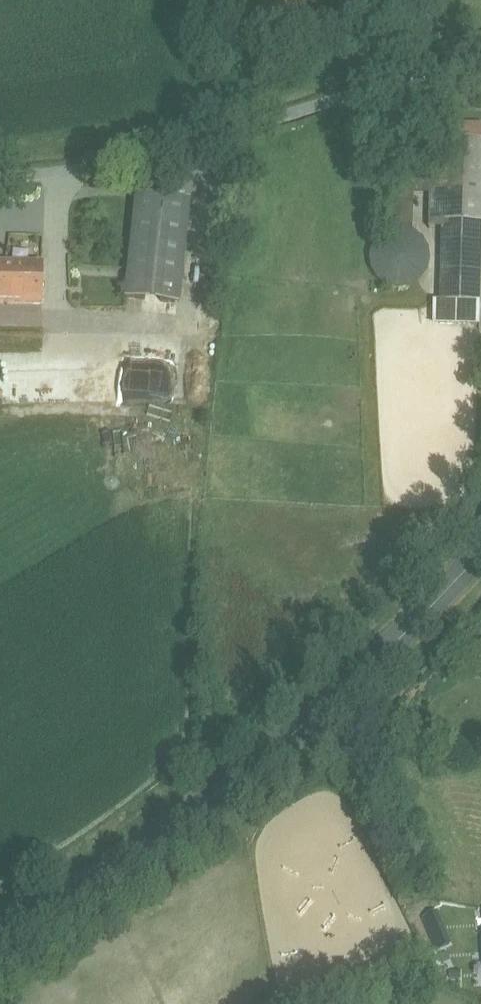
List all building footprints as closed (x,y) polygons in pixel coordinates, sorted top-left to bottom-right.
[(446,139),(441,300),(480,301),(480,282),(480,140),(446,139)] [(189,201),(138,196),(127,297),(178,302),(189,201)] [(408,233),(403,232),(400,232),(396,232),(392,234),(389,235),(386,237),(383,239),(381,241),(379,243),(377,246),(375,249),(375,252),(374,255),(373,258),(373,261),(373,265),(374,269),(375,273),(378,277),(380,280),(382,282),(385,285),(391,288),(395,289),(402,290),(408,289),(412,288),(415,286),(419,284),(421,282),(423,280),(426,276),(428,272),(429,269),(429,267),(429,265),(430,259),(429,255),(429,253),(428,250),(427,248),(425,244),(422,241),(420,239),(416,236),(412,234),(408,233)] [(0,264),(0,302),(40,303),(41,265),(0,264)]
